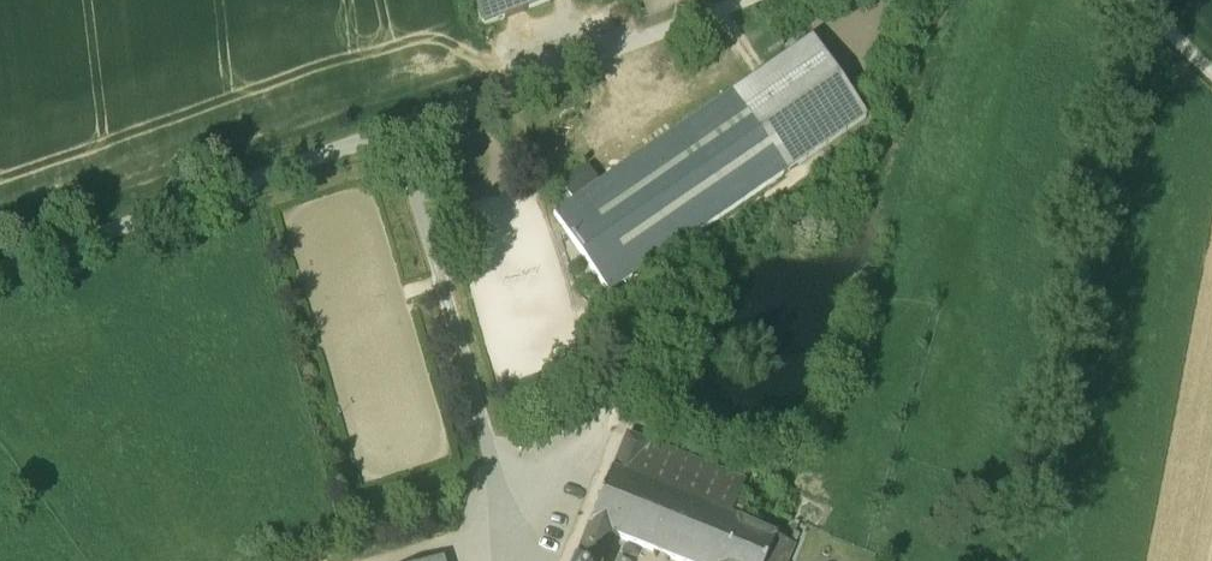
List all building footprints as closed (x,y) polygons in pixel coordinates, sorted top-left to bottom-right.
[(485,38),(595,0),(472,0),(485,38)] [(811,39),(732,94),(786,173),(865,118),(811,39)] [(573,202),(554,216),(608,295),(786,173),(732,94),(597,186),(573,202)] [(456,126),(454,121),(441,126),(444,131),(456,126)] [(586,170),(562,187),(573,202),(597,186),(586,170)] [(744,479),(627,432),(612,468),(746,521),(750,512),(734,505),(744,479)] [(611,532),(684,560),(787,560),(795,543),(747,522),(746,521),(612,468),(574,560),(600,560),(611,532)]
